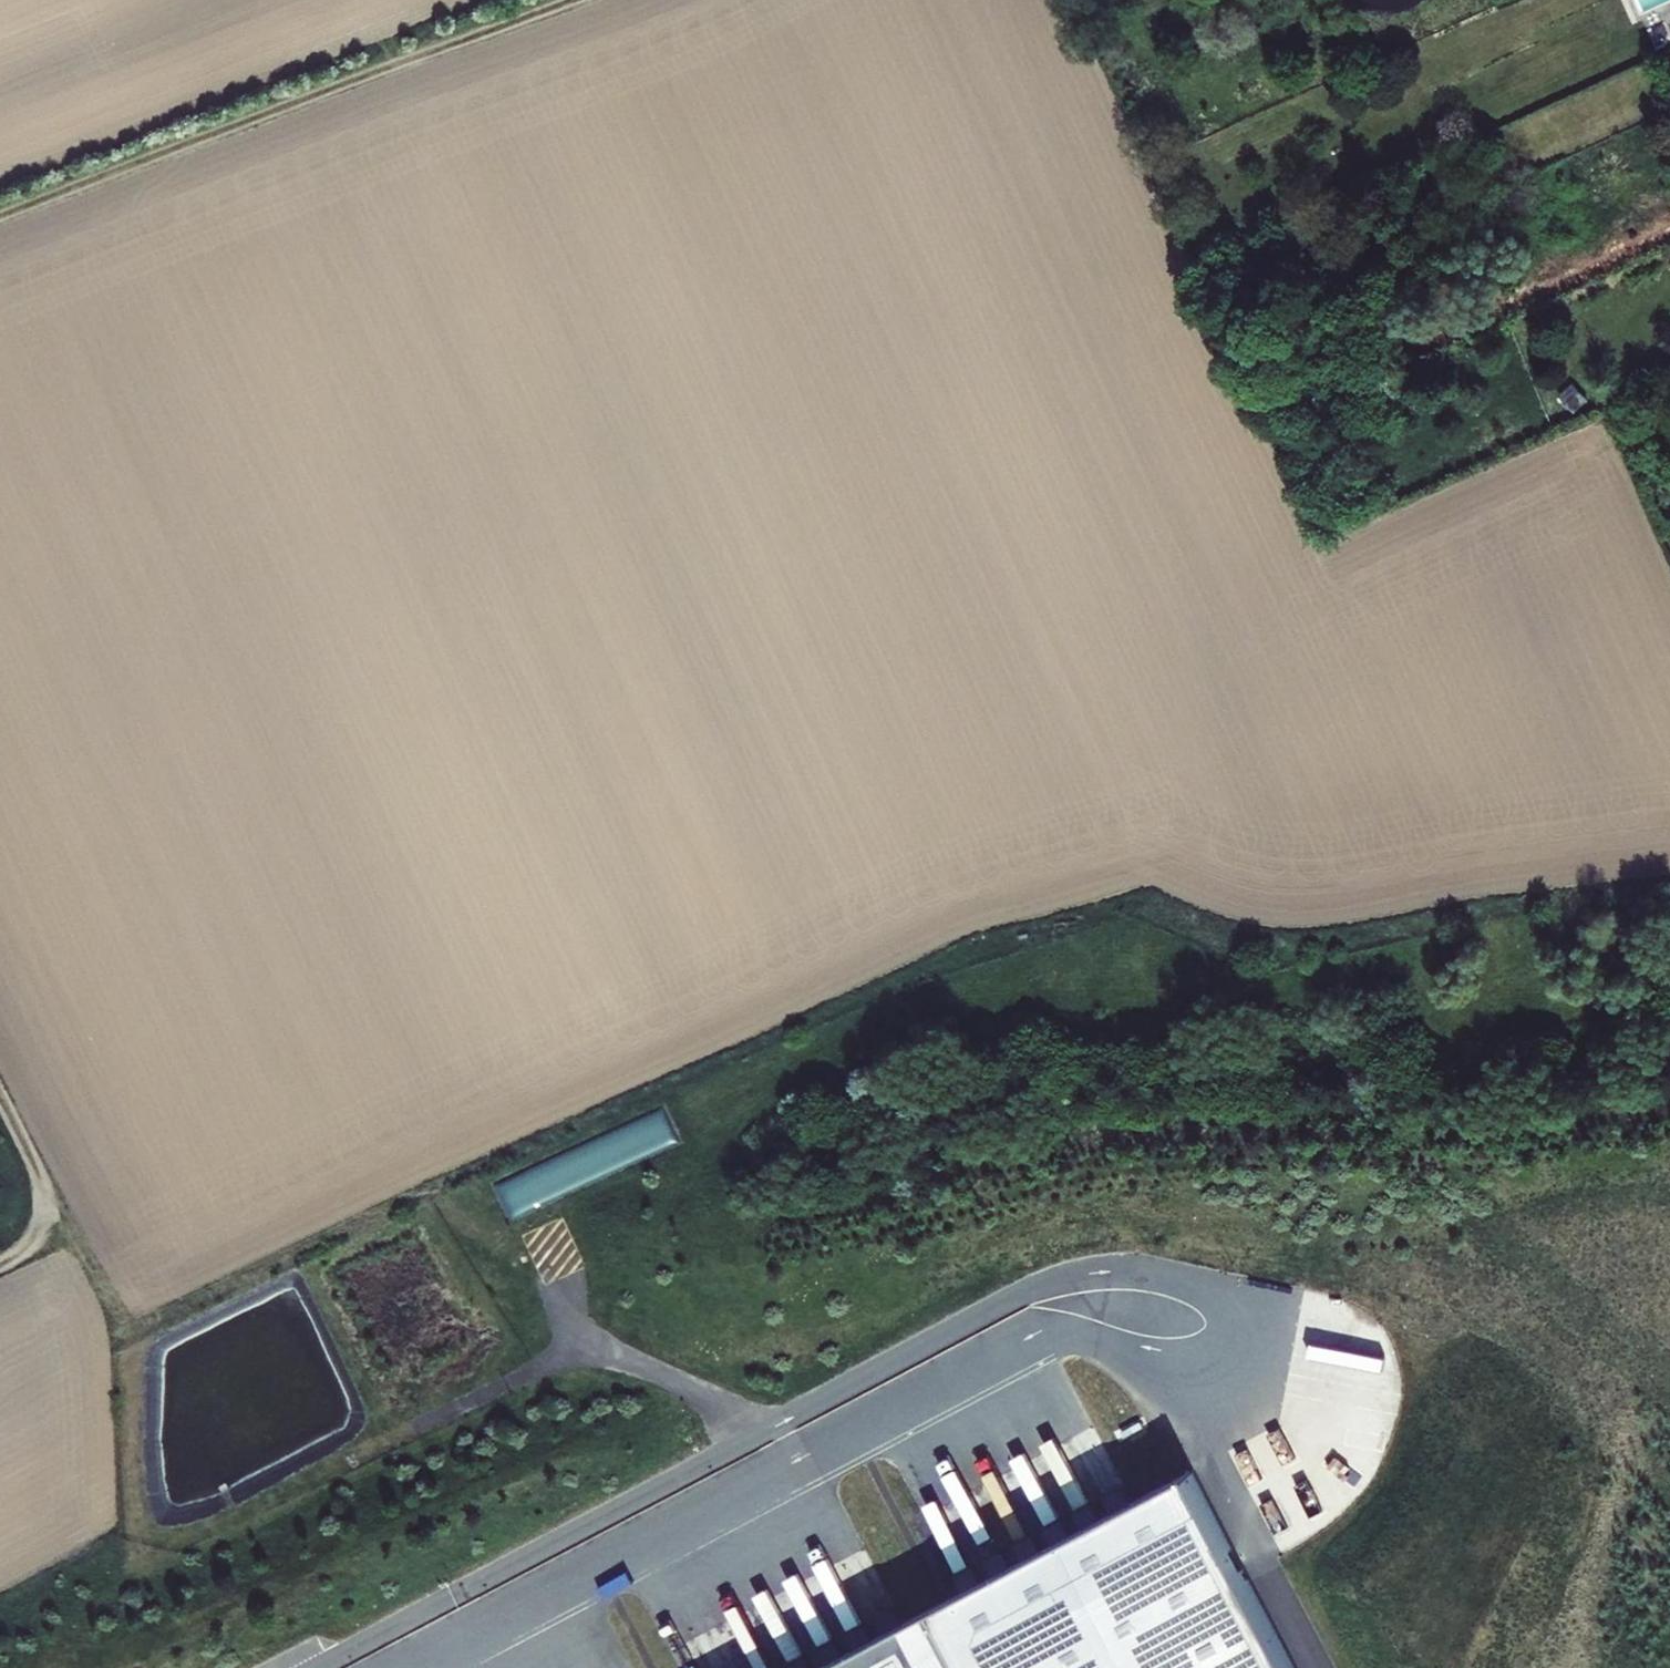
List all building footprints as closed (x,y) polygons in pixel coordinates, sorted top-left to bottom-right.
[(934,1606),(967,1667),(1298,1667),(1194,1470),(934,1606)] [(934,1606),(817,1667),(967,1667),(934,1606)]
